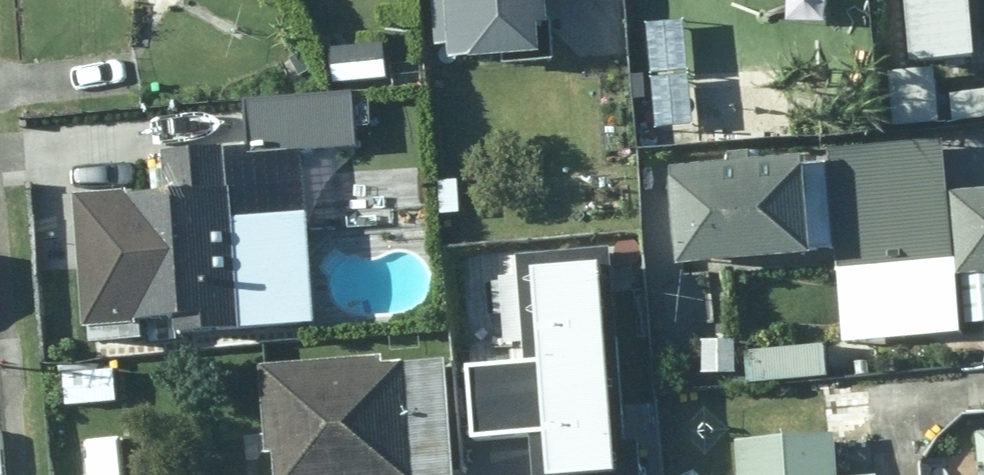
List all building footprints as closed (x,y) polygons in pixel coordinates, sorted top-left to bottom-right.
[(437,48),(454,47),(455,64),(549,55),(546,28),(556,27),(553,0),(433,0),(437,48)] [(912,62),(977,57),(972,0),(907,0),(912,62)] [(692,10),(636,15),(645,130),(702,125),(692,10)] [(328,49),(332,90),(388,85),(384,44),(328,49)] [(933,79),(893,83),(898,135),(939,131),(933,79)] [(353,146),(352,94),(250,98),(251,150),(353,146)] [(943,141),(836,146),(842,274),(949,269),(946,199),(943,141)] [(169,190),(78,197),(88,329),(180,322),(181,334),(317,323),(308,215),(237,221),(231,150),(167,154),(169,190)] [(817,258),(809,158),(674,168),(682,269),(817,258)] [(951,195),(957,279),(983,277),(983,193),(951,195)] [(737,374),(738,343),(706,342),(705,375),(737,374)] [(745,348),(745,386),(830,385),(829,346),(745,348)] [(260,368),(268,455),(280,455),(281,474),(457,474),(442,361),(384,366),(383,357),(260,368)] [(623,374),(526,383),(530,433),(546,432),(550,474),(632,474),(623,374)] [(737,442),(740,474),(840,474),(837,433),(737,442)]
